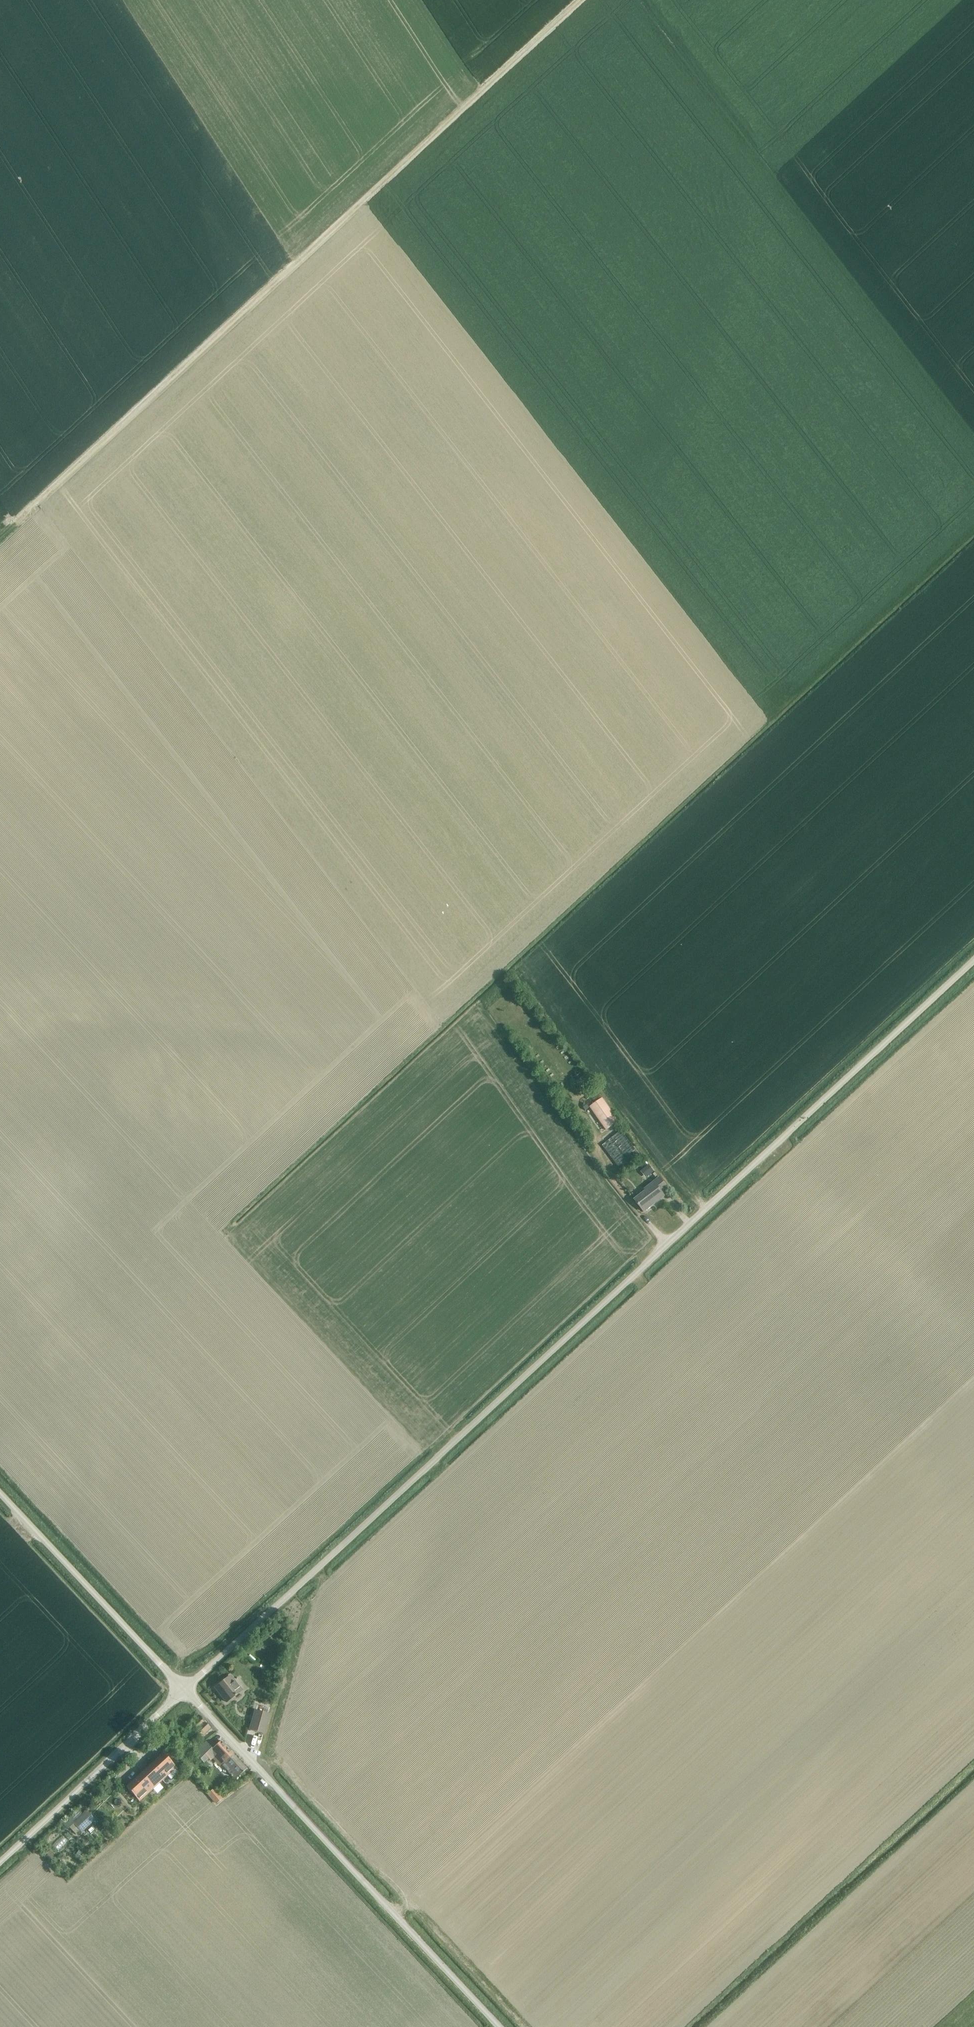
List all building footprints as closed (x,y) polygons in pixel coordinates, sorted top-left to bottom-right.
[(585,1076),(576,1082),(582,1091),(591,1085),(585,1076)] [(606,1130),(618,1122),(602,1099),(590,1107),(606,1130)] [(606,1142),(603,1145),(605,1148),(621,1170),(634,1161),(629,1155),(632,1152),(637,1159),(640,1156),(621,1130),(606,1142)] [(640,1171),(646,1178),(654,1171),(649,1165),(640,1171)] [(661,1193),(667,1188),(660,1178),(645,1190),(647,1192),(636,1200),(644,1211),(664,1196),(661,1193)] [(215,1688),(227,1703),(241,1691),(230,1676),(215,1688)] [(269,1715),(255,1711),(249,1731),(263,1736),(269,1715)] [(199,1739),(210,1728),(200,1718),(193,1725),(198,1730),(194,1734),(199,1739)] [(197,1739),(185,1748),(189,1753),(201,1744),(197,1739)] [(211,1750),(206,1742),(193,1752),(200,1761),(203,1765),(208,1760),(210,1762),(213,1759),(216,1755),(211,1750)] [(220,1742),(211,1750),(216,1755),(213,1759),(219,1766),(221,1764),(235,1779),(246,1769),(220,1742)] [(163,1754),(126,1788),(139,1801),(162,1780),(166,1776),(170,1780),(177,1774),(173,1770),(176,1767),(163,1754)] [(111,1778),(106,1783),(110,1787),(115,1783),(111,1778)] [(212,1790),(207,1794),(216,1804),(221,1800),(212,1790)] [(73,1824),(81,1833),(95,1820),(86,1811),(73,1824)]
